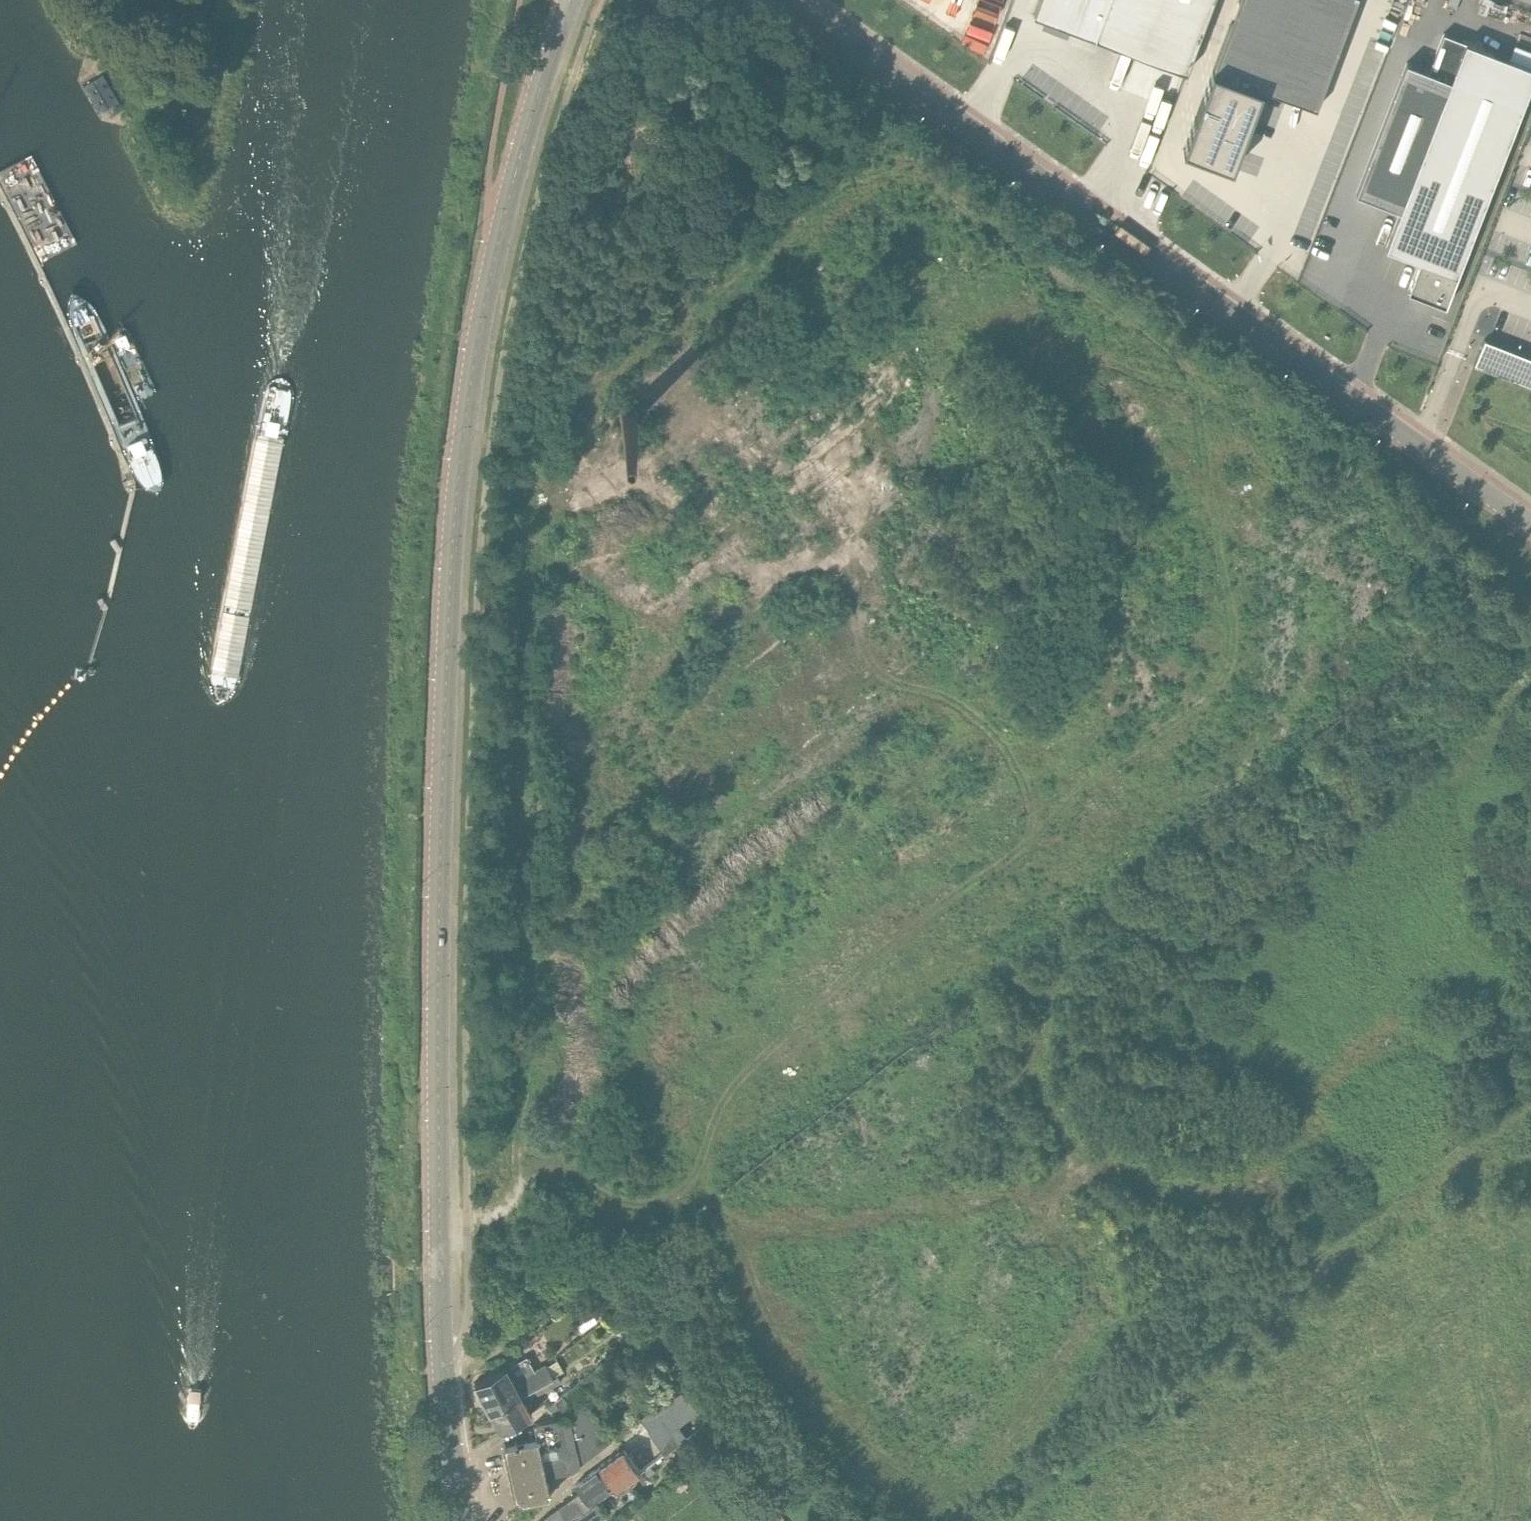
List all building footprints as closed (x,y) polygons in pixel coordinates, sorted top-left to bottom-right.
[(1185,73),(1211,0),(1036,0),(1029,17),(1185,73)] [(1186,143),(1231,160),(1259,85),(1258,84),(1259,82),(1316,104),(1357,0),(1240,0),(1225,39),(1215,66),(1216,66),(1215,68),(1214,68),(1186,143)] [(1356,193),(1401,211),(1386,248),(1420,261),(1408,291),(1446,305),(1530,86),(1530,67),(1509,59),(1466,42),(1452,80),(1407,62),(1356,193)] [(1509,59),(1530,67),(1530,50),(1515,44),(1509,59)] [(1477,363),(1530,384),(1530,354),(1487,336),(1477,363)] [(475,1384),(488,1408),(552,1378),(545,1364),(514,1381),(507,1366),(475,1384)] [(552,1378),(488,1408),(490,1412),(501,1432),(532,1414),(525,1402),(562,1382),(558,1375),(552,1378)] [(557,1418),(571,1406),(588,1396),(579,1382),(548,1407),(557,1418)] [(624,1449),(640,1472),(640,1471),(679,1442),(680,1442),(688,1436),(680,1425),(688,1420),(695,1429),(706,1421),(699,1412),(684,1393),(641,1419),(649,1429),(624,1449)] [(517,1503),(551,1495),(547,1476),(573,1470),(581,1464),(580,1463),(612,1439),(584,1399),(568,1416),(535,1423),(538,1437),(504,1445),(517,1503)] [(705,1458),(723,1443),(707,1422),(692,1432),(699,1442),(696,1445),(705,1458)] [(616,1489),(640,1472),(624,1449),(599,1465),(614,1487),(616,1489)] [(581,1490),(591,1504),(614,1487),(599,1465),(575,1482),(581,1490)] [(592,1506),(591,1504),(581,1490),(542,1518),(539,1520),(571,1520),(592,1506)] [(592,1506),(571,1520),(593,1520),(599,1516),(592,1506)]
